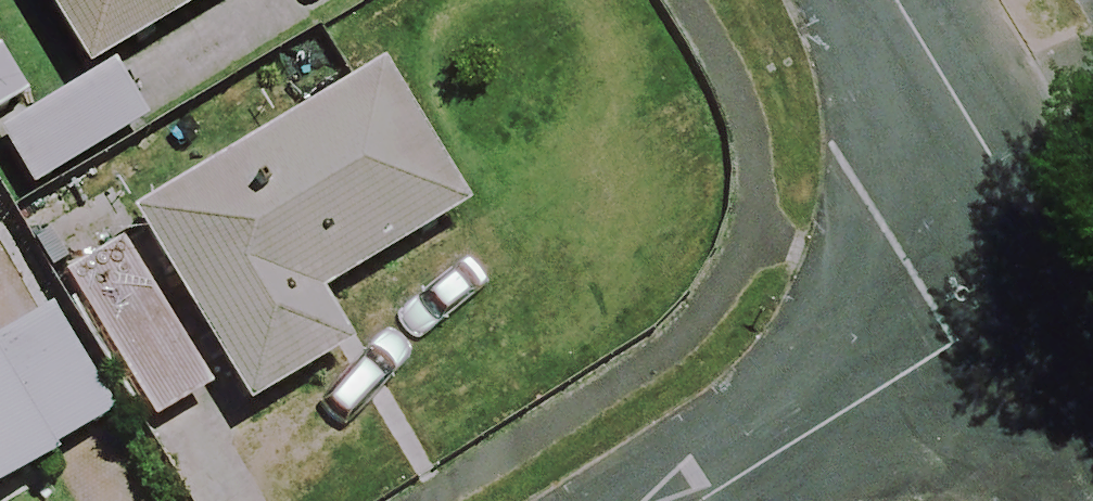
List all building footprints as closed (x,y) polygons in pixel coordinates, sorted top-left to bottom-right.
[(77,84),(222,0),(28,0),(77,84)] [(108,78),(0,138),(0,194),(9,210),(141,137),(108,78)] [(458,223),(372,80),(123,230),(239,423),(343,361),(312,310),(458,223)] [(207,390),(115,238),(30,289),(123,441),(207,390)] [(106,431),(39,324),(0,348),(0,497),(106,431)]
